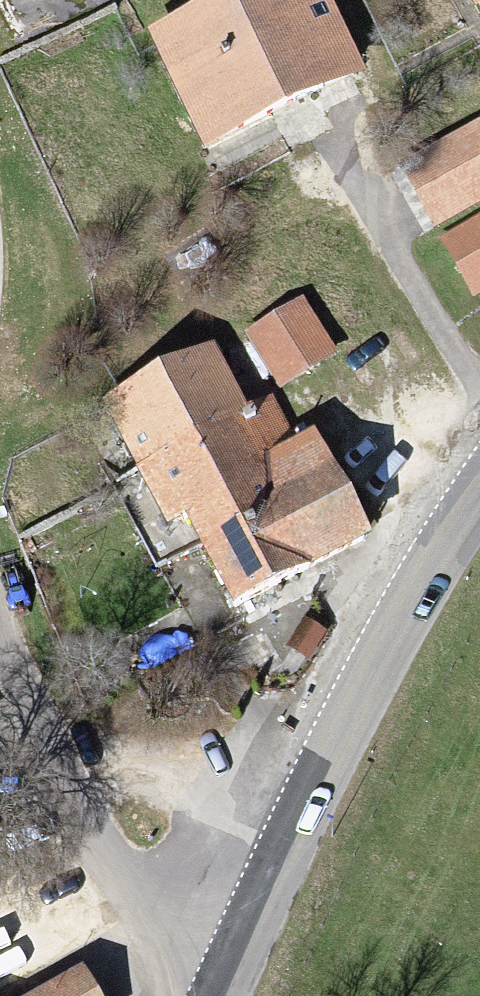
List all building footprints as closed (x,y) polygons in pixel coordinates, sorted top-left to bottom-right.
[(155,34),(199,149),(362,86),(329,0),(244,0),(155,34)] [(403,167),(437,230),(479,207),(479,126),(403,167)] [(446,245),(471,293),(479,288),(479,227),(446,245)] [(344,359),(306,302),(252,338),(290,395),(344,359)] [(234,331),(114,402),(228,594),(348,524),(234,331)] [(41,995),(101,995),(90,973),(41,995)]
